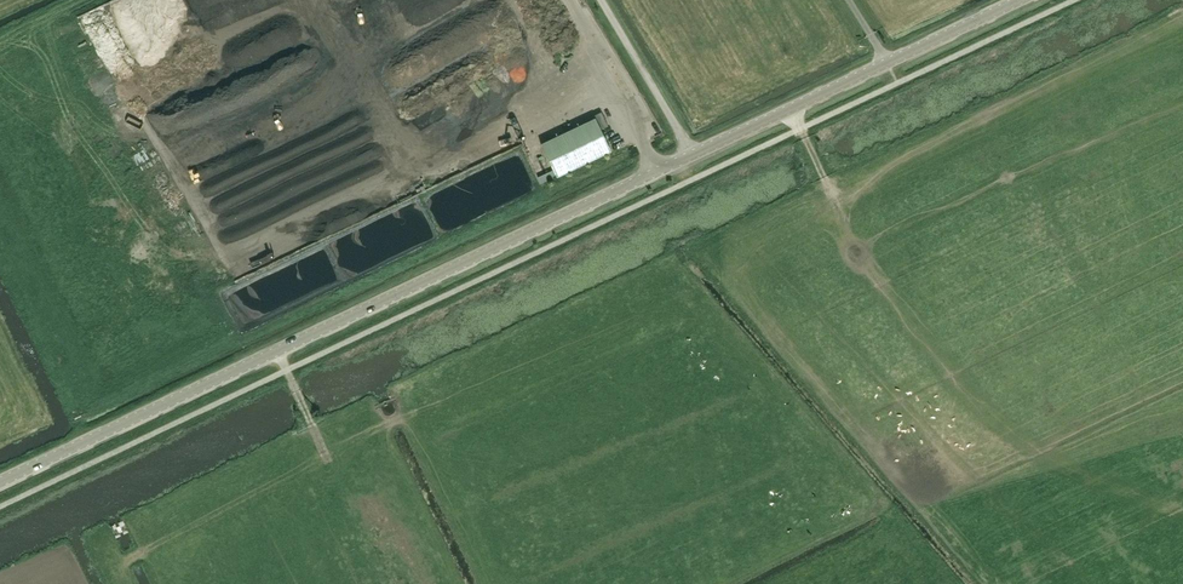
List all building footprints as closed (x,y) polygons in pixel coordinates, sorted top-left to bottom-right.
[(117,117),(116,118),(114,111),(100,115),(105,130),(120,126),(117,117)] [(541,143),(557,176),(611,150),(601,129),(608,125),(602,113),(594,117),(595,118),(541,143)] [(129,174),(144,166),(140,159),(125,167),(129,174)] [(539,179),(552,173),(550,168),(537,174),(539,179)] [(124,553),(132,549),(127,537),(118,541),(124,553)]
